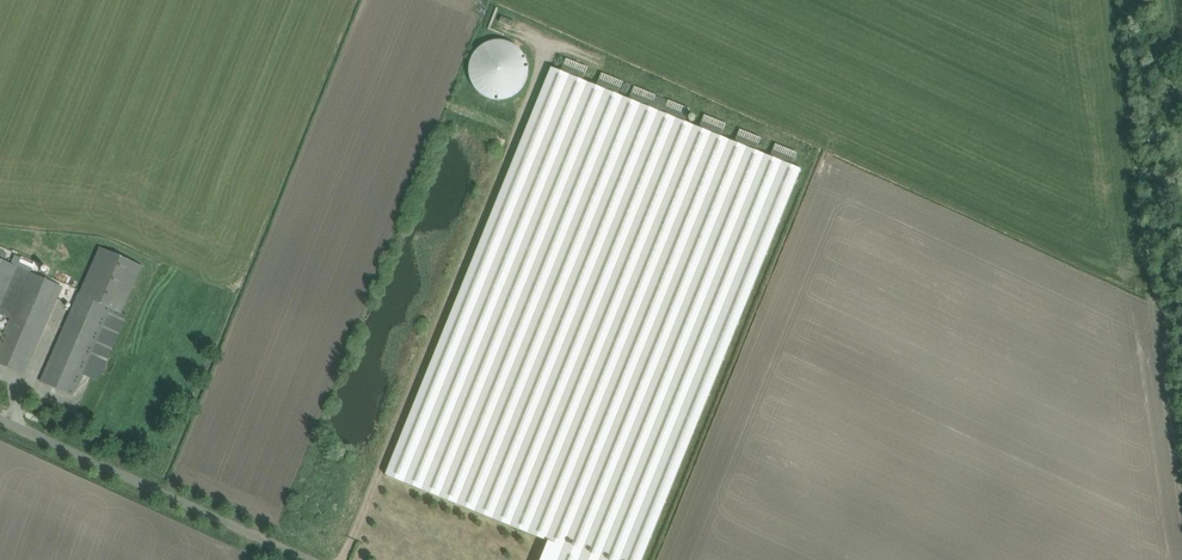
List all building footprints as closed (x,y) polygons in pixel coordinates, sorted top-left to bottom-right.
[(466,55),(486,104),(534,85),(514,35),(466,55)] [(587,74),(589,67),(568,57),(565,63),(587,74)] [(801,169),(551,67),(385,474),(548,541),(540,559),(642,559),(801,169)] [(79,294),(45,373),(40,384),(71,399),(76,388),(82,375),(98,381),(127,314),(122,313),(143,266),(100,246),(79,294)] [(18,267),(3,261),(7,253),(0,251),(0,307),(18,267)] [(23,376),(28,365),(62,286),(30,272),(0,342),(0,365),(23,376)]
